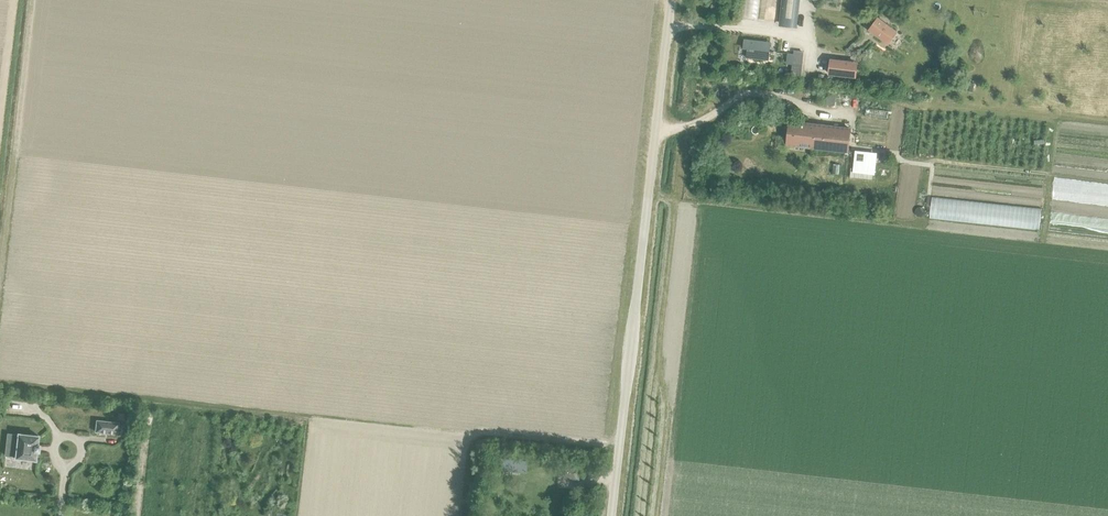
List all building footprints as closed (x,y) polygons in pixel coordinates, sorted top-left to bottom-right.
[(780,20),(797,22),(800,0),(782,0),(780,20)] [(870,29),(887,42),(895,31),(877,18),(870,29)] [(744,36),(743,45),(748,45),(747,54),(770,56),(771,48),(765,47),(766,39),(744,36)] [(831,60),(829,73),(855,76),(857,63),(831,60)] [(792,145),(847,151),(850,128),(795,122),(792,145)] [(876,154),(856,151),(854,169),(874,171),(876,154)] [(1039,229),(1041,209),(932,197),(929,216),(1039,229)] [(96,432),(117,434),(119,423),(97,420),(96,432)] [(15,458),(36,460),(37,451),(39,451),(40,445),(38,445),(39,436),(18,434),(15,458)]
